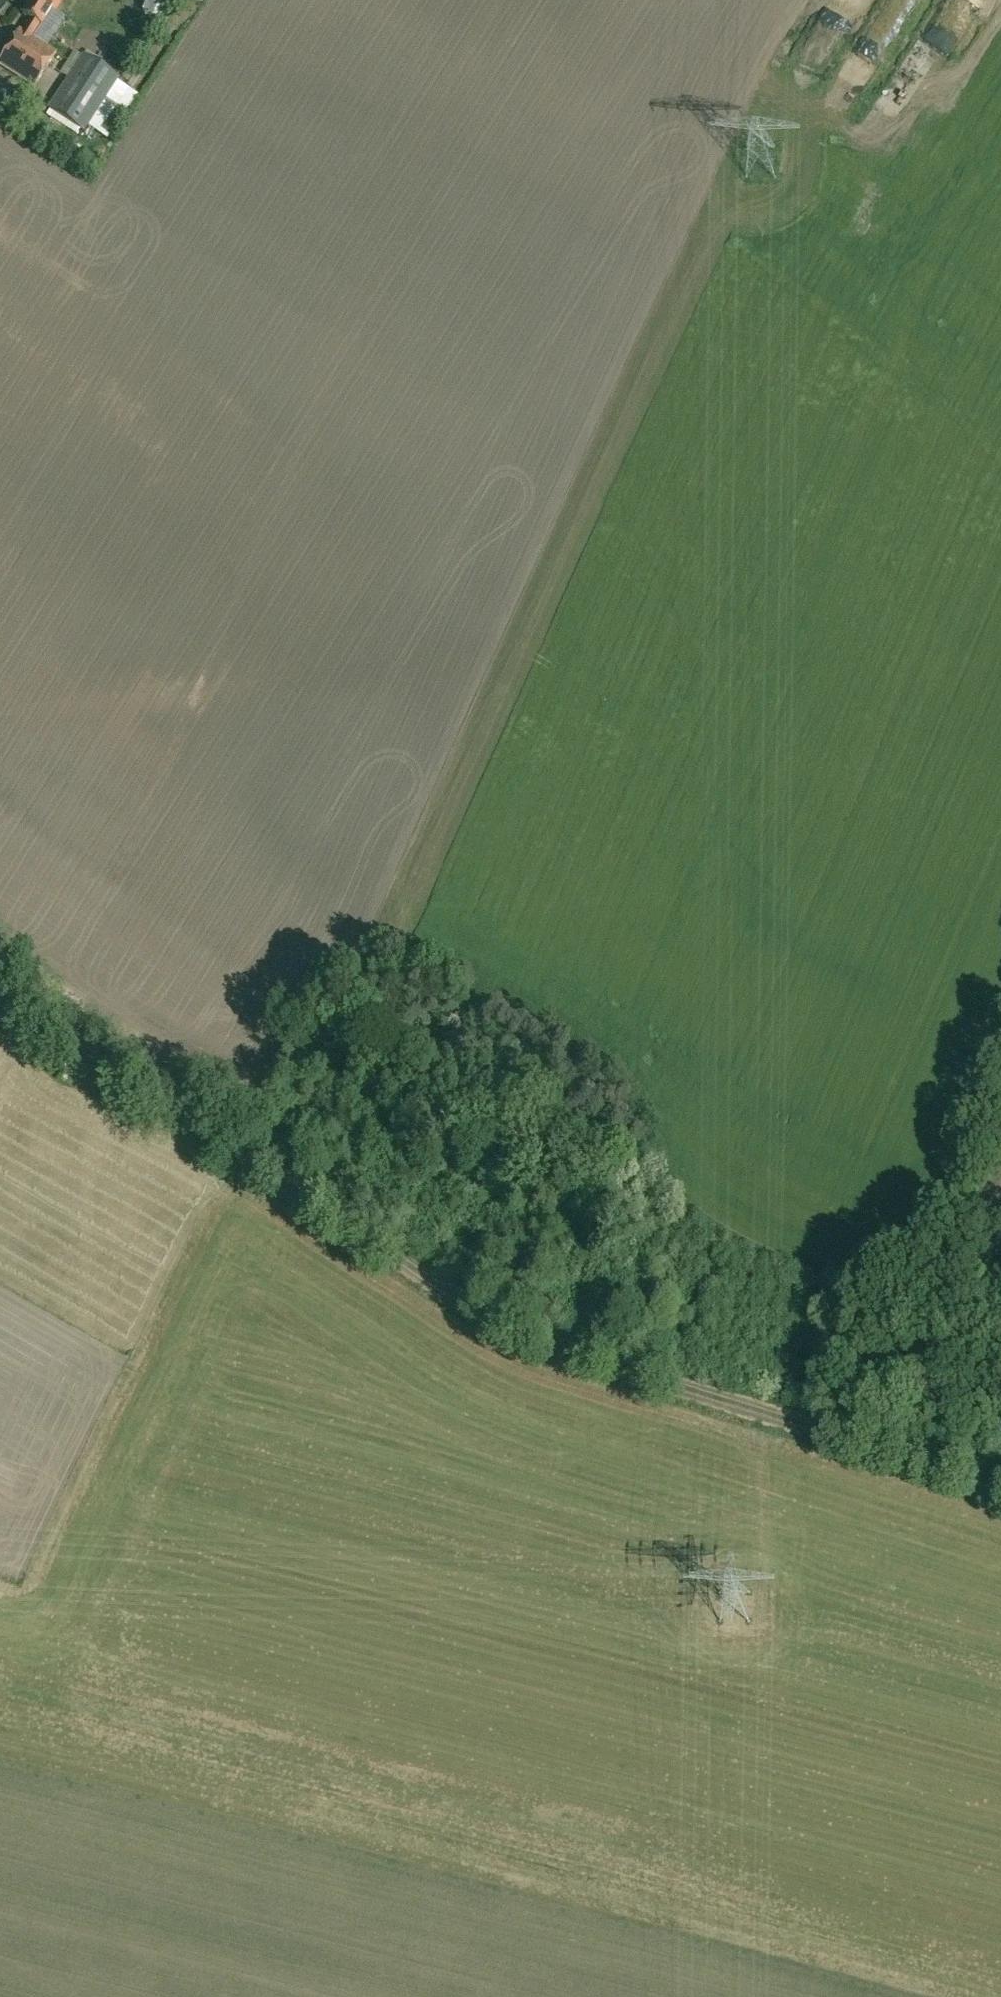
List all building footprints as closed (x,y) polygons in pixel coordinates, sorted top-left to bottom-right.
[(23,16),(30,21),(23,33),(19,32),(0,63),(0,67),(35,89),(57,55),(34,40),(52,12),(55,14),(64,0),(33,0),(23,16)] [(154,21),(164,5),(155,0),(148,0),(141,12),(154,21)] [(84,56),(50,111),(85,133),(119,79),(84,56)]
